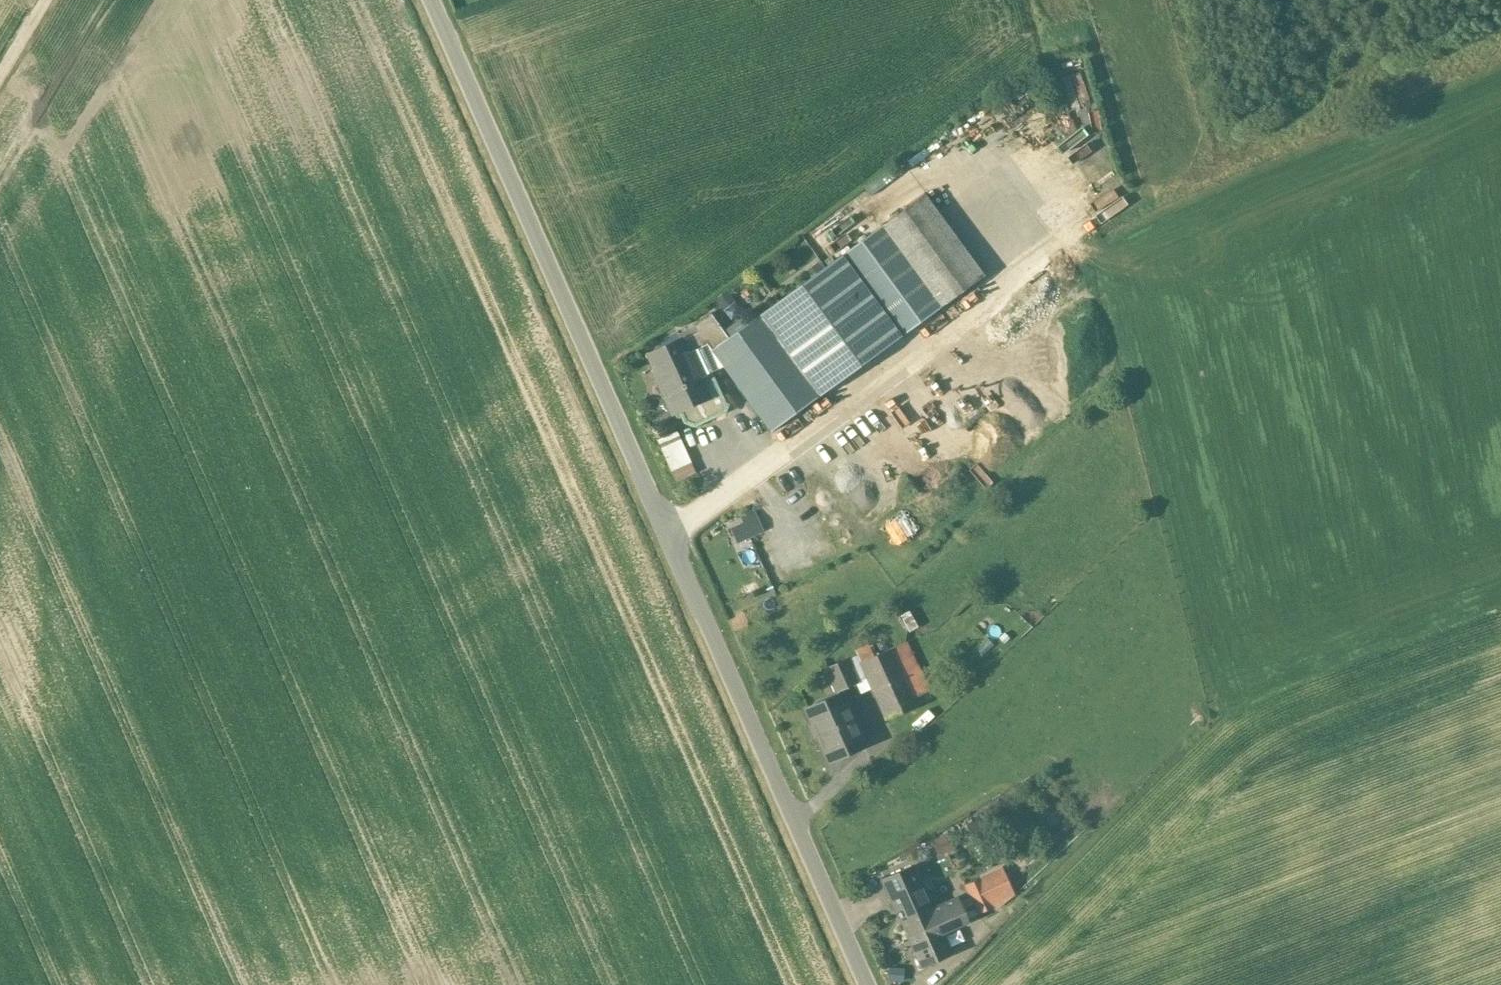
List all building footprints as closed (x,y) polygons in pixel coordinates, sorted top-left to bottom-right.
[(1087,141),(1062,156),(1067,165),(1092,150),(1087,141)] [(1107,223),(1130,206),(1112,180),(1088,196),(1107,223)] [(924,195),(880,227),(939,308),(983,276),(924,195)] [(880,227),(841,255),(858,278),(901,336),(939,308),(880,227)] [(841,255),(761,315),(777,337),(858,278),(841,255)] [(901,336),(858,278),(777,337),(820,396),(901,336)] [(728,338),(710,314),(694,326),(698,331),(680,340),(687,353),(707,344),(712,350),(728,338)] [(728,338),(712,350),(723,366),(724,365),(772,431),(820,396),(777,337),(761,315),(760,314),(728,338)] [(680,340),(649,354),(660,378),(657,379),(665,397),(665,396),(699,381),(698,378),(687,353),(680,340)] [(707,344),(687,353),(698,378),(710,372),(723,366),(712,350),(707,344)] [(710,372),(698,378),(699,381),(706,397),(679,409),(685,421),(694,425),(720,412),(724,403),(710,372)] [(699,381),(665,396),(673,412),(679,409),(706,397),(699,381)] [(677,432),(658,440),(671,469),(690,461),(677,432)] [(691,462),(671,471),(676,482),(696,473),(691,462)] [(758,524),(731,536),(750,578),(776,566),(758,524)] [(904,641),(891,648),(913,697),(927,691),(904,641)] [(891,648),(860,662),(866,677),(886,719),(917,705),(913,697),(891,648)] [(857,655),(827,669),(836,690),(855,682),(866,677),(860,662),(857,655)] [(841,695),(807,709),(830,759),(863,744),(841,695)] [(911,868),(882,881),(895,909),(902,906),(902,905),(902,904),(923,894),(911,868)] [(1000,869),(980,878),(993,907),(1012,893),(1000,869)] [(980,878),(965,884),(978,914),(993,907),(980,878)] [(923,894),(902,904),(902,905),(902,906),(908,921),(930,910),(930,909),(923,894)] [(956,898),(943,904),(951,920),(950,921),(953,927),(966,921),(956,898)] [(930,909),(930,910),(931,910),(938,926),(950,921),(951,920),(943,904),(930,909)] [(903,923),(922,966),(950,953),(938,926),(931,910),(930,910),(908,921),(903,923)]
